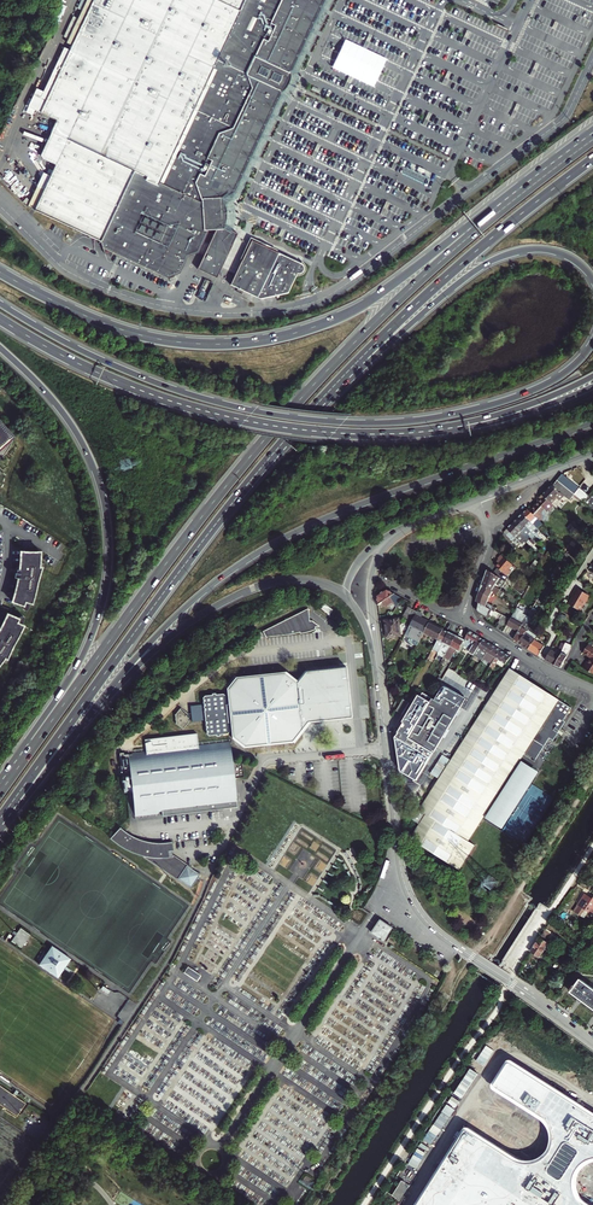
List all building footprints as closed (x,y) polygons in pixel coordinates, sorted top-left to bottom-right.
[(205,205),(203,202),(196,179),(203,200),(222,201),(235,192),(241,179),(282,90),(260,79),(248,73),(255,57),(245,52),(269,0),(256,0),(237,41),(228,44),(225,38),(243,0),(93,0),(92,0),(81,0),(78,8),(82,10),(67,43),(72,45),(69,51),(64,48),(44,92),(41,97),(34,94),(28,107),(56,120),(54,126),(51,133),(55,134),(51,141),(48,140),(43,153),(45,156),(57,162),(50,176),(44,173),(37,186),(44,189),(35,209),(102,240),(108,253),(112,255),(114,250),(169,276),(180,273),(188,255),(198,252),(208,231),(205,221),(210,219),(205,205)] [(228,44),(237,41),(256,0),(243,0),(225,38),(228,44)] [(280,4),(271,0),(269,0),(245,52),(255,57),(262,55),(260,50),(259,48),(261,46),(263,45),(263,41),(265,41),(265,37),(271,24),(273,24),(272,20),(275,19),(275,16),(280,4)] [(268,63),(290,74),(300,52),(299,52),(301,49),(306,38),(305,37),(306,35),(307,35),(311,26),(310,26),(311,22),(313,23),(318,12),(316,11),(318,8),(320,9),(323,1),(322,1),(323,0),(271,0),(280,4),(275,16),(275,19),(272,20),(273,24),(271,24),(265,37),(265,41),(263,41),(263,45),(261,46),(259,48),(260,50),(262,55),(255,57),(268,63)] [(558,23),(555,22),(549,34),(552,36),(558,23)] [(470,32),(467,31),(461,43),(465,45),(470,32)] [(372,36),(369,35),(363,47),(366,49),(372,36)] [(255,57),(248,73),(260,79),(282,90),(290,74),(268,63),(255,57)] [(539,65),(536,63),(530,76),(533,77),(539,65)] [(212,129),(220,133),(234,129),(253,87),(248,73),(234,67),(224,70),(213,96),(225,101),(212,129)] [(451,73),(448,71),(442,84),(445,85),(451,73)] [(353,77),(349,76),(344,88),(347,90),(353,77)] [(34,94),(41,97),(44,92),(37,89),(34,94)] [(200,123),(212,129),(225,101),(213,96),(200,123)] [(520,105),(516,104),(511,116),(514,118),(520,105)] [(428,113),(423,125),(426,127),(432,114),(428,113)] [(212,155),(212,154),(201,149),(204,143),(198,140),(202,130),(198,128),(181,165),(184,173),(196,179),(195,177),(200,176),(202,172),(204,172),(204,168),(206,168),(206,164),(209,155),(212,155)] [(206,138),(204,143),(213,147),(215,142),(206,138)] [(201,149),(212,154),(211,151),(214,151),(213,147),(204,143),(201,149)] [(321,146),(317,144),(311,157),(315,158),(321,146)] [(409,163),(406,161),(400,173),(403,175),(409,163)] [(301,187),(298,185),(292,198),(295,199),(301,187)] [(44,189),(37,186),(28,206),(35,209),(44,189)] [(390,203),(386,202),(380,214),(384,216),(390,203)] [(216,226),(195,270),(214,280),(236,233),(222,226),(216,226)] [(249,242),(228,286),(258,301),(285,295),(293,277),(295,278),(296,278),(299,277),(301,276),(302,275),(303,273),(303,271),(303,268),(302,265),(300,264),(299,266),(249,242)] [(202,281),(196,293),(205,297),(211,285),(202,281)] [(1,458),(4,455),(6,453),(8,451),(9,448),(11,445),(11,444),(12,442),(12,440),(13,440),(12,439),(13,437),(0,423),(0,458),(1,458)] [(588,492),(564,474),(563,475),(558,481),(578,497),(582,500),(588,492)] [(556,484),(555,483),(546,492),(543,494),(553,502),(565,490),(577,499),(578,497),(558,481),(556,484)] [(582,500),(592,509),(592,494),(592,493),(591,495),(588,492),(582,500)] [(543,494),(540,497),(543,500),(532,511),(543,522),(544,520),(548,520),(548,517),(544,514),(549,508),(552,511),(554,510),(558,506),(553,502),(543,494)] [(529,508),(524,513),(535,524),(541,530),(546,525),(543,522),(532,511),(529,508)] [(519,518),(530,529),(536,535),(538,533),(532,527),(535,524),(524,513),(519,518)] [(527,532),(530,529),(519,518),(514,522),(513,523),(528,537),(530,535),(527,532)] [(528,537),(513,523),(505,532),(512,539),(513,537),(517,540),(518,539),(523,544),(527,539),(528,541),(527,541),(537,550),(539,547),(534,543),(530,539),(528,537)] [(41,551),(21,551),(20,568),(17,568),(16,571),(15,571),(14,576),(18,576),(18,578),(18,580),(17,585),(16,590),(15,593),(14,598),(12,601),(24,604),(25,602),(24,601),(25,600),(30,601),(33,602),(37,579),(38,579),(42,566),(40,566),(41,551)] [(514,564),(503,555),(500,558),(502,560),(500,562),(497,566),(508,575),(512,570),(510,569),(514,564)] [(497,584),(501,577),(489,569),(483,585),(492,591),(498,594),(501,590),(503,588),(497,584)] [(492,591),(483,585),(479,594),(477,601),(479,602),(486,606),(488,603),(492,591)] [(569,603),(581,611),(586,603),(587,603),(589,600),(589,598),(590,595),(578,588),(574,595),(575,596),(573,598),(569,603)] [(395,603),(398,609),(404,600),(387,590),(378,596),(379,603),(379,605),(384,602),(388,608),(395,603)] [(496,605),(501,596),(498,594),(495,600),(493,599),(491,602),(496,605)] [(319,601),(315,606),(330,617),(334,612),(319,601)] [(486,606),(479,602),(478,609),(479,612),(488,618),(491,613),(501,619),(499,622),(504,625),(505,623),(508,624),(511,619),(496,611),(497,608),(488,603),(486,606)] [(530,602),(523,613),(527,616),(528,615),(534,605),(530,602)] [(536,602),(534,605),(528,615),(531,617),(540,604),(536,602)] [(408,607),(403,616),(408,619),(413,610),(408,607)] [(309,608),(271,628),(272,634),(295,631),(296,631),(297,631),(298,631),(299,631),(299,630),(300,630),(301,630),(302,629),(303,629),(303,630),(305,630),(306,630),(308,629),(310,629),(312,628),(314,628),(315,627),(317,627),(318,626),(319,626),(319,624),(323,623),(315,621),(313,621),(310,621),(309,608)] [(527,616),(523,613),(516,609),(512,616),(523,623),(525,620),(527,616)] [(413,610),(408,619),(413,622),(418,613),(413,610)] [(418,613),(413,622),(410,627),(406,635),(410,637),(407,642),(408,643),(411,645),(413,644),(417,646),(424,633),(429,623),(421,618),(423,615),(418,613)] [(4,657),(6,659),(13,646),(13,645),(23,625),(21,624),(16,622),(16,621),(17,621),(18,619),(7,614),(3,623),(0,628),(0,663),(4,657)] [(19,617),(18,619),(17,621),(16,621),(16,622),(21,624),(23,621),(24,618),(24,617),(24,616),(23,616),(22,615),(21,615),(20,616),(19,617)] [(523,623),(512,616),(511,619),(508,624),(519,631),(523,623)] [(399,620),(385,621),(387,638),(400,637),(399,620)] [(525,620),(523,623),(519,631),(515,639),(519,642),(528,629),(531,624),(525,620)] [(439,628),(429,623),(424,633),(438,640),(444,630),(439,628)] [(528,629),(519,642),(529,649),(535,639),(538,635),(528,629)] [(444,630),(438,640),(436,645),(441,648),(449,633),(444,630)] [(465,639),(466,640),(464,645),(471,650),(469,653),(474,655),(484,640),(469,631),(465,639)] [(456,636),(449,633),(441,648),(439,651),(440,651),(438,654),(444,658),(451,647),(456,636)] [(451,647),(444,658),(450,661),(454,653),(455,653),(457,650),(460,651),(465,641),(456,636),(451,647)] [(535,639),(529,649),(540,656),(545,646),(535,639)] [(484,640),(474,655),(482,661),(484,658),(492,645),(484,640)] [(553,650),(547,660),(560,667),(561,668),(569,655),(573,645),(567,642),(561,652),(563,653),(562,655),(553,650)] [(587,670),(588,669),(592,673),(592,671),(592,648),(585,643),(579,650),(587,655),(588,657),(586,660),(584,659),(580,665),(587,670)] [(501,650),(492,645),(484,658),(493,664),(501,650)] [(434,648),(428,658),(433,661),(438,652),(434,650),(435,649),(434,648)] [(493,664),(490,668),(493,669),(497,664),(504,668),(506,664),(507,665),(511,657),(501,650),(493,664)] [(436,785),(414,818),(413,819),(420,823),(411,838),(460,869),(475,845),(468,841),(483,819),(520,763),(525,756),(535,762),(551,739),(554,741),(559,735),(563,729),(567,723),(565,721),(573,709),(512,669),(494,697),(450,763),(436,785)] [(206,694),(203,697),(207,732),(210,734),(227,732),(229,729),(229,721),(235,720),(236,734),(246,742),(291,737),(299,728),(298,721),(305,720),(305,723),(308,725),(324,723),(326,720),(325,705),(322,705),(322,700),(324,700),(323,684),(320,682),(302,683),(301,685),(301,687),(295,688),(294,682),(286,675),(239,679),(231,688),(233,702),(226,703),(225,694),(223,692),(206,694)] [(408,738),(401,748),(409,753),(410,753),(410,754),(411,754),(411,755),(412,755),(412,756),(414,759),(416,757),(417,758),(418,759),(419,759),(420,760),(421,760),(422,760),(423,760),(424,760),(425,759),(429,762),(469,696),(453,687),(442,705),(431,698),(410,734),(408,738)] [(415,707),(403,727),(402,729),(407,732),(410,734),(431,698),(423,694),(415,707)] [(402,702),(395,713),(402,717),(409,705),(402,702)] [(203,703),(191,704),(192,720),(204,719),(203,703)] [(398,723),(403,727),(415,707),(410,704),(409,705),(402,717),(398,723)] [(181,707),(175,714),(176,723),(183,728),(189,721),(188,712),(181,707)] [(401,748),(408,738),(404,736),(398,746),(401,748)] [(132,791),(136,817),(159,814),(159,812),(162,811),(162,813),(238,804),(236,789),(230,741),(132,753),(132,755),(130,755),(129,753),(128,753),(128,754),(125,754),(121,760),(125,792),(132,791)] [(537,775),(520,763),(483,819),(500,830),(537,775)] [(127,832),(120,828),(110,838),(113,842),(118,845),(123,849),(127,851),(135,854),(143,856),(149,858),(149,860),(170,874),(172,872),(179,877),(178,879),(191,888),(200,875),(187,866),(186,867),(173,858),(169,858),(168,852),(173,851),(172,843),(166,843),(160,843),(151,842),(145,841),(138,838),(132,835),(127,832)] [(586,894),(579,906),(587,895),(586,894)] [(579,906),(592,914),(592,912),(592,897),(592,898),(589,896),(587,895),(579,906)] [(373,933),(382,939),(382,940),(383,941),(384,940),(385,941),(392,930),(386,927),(388,924),(381,920),(373,933)] [(21,948),(30,935),(20,928),(11,941),(21,948)] [(547,929),(543,934),(552,939),(555,934),(547,929)] [(541,938),(531,952),(540,958),(550,944),(541,938)] [(73,956),(53,942),(40,962),(59,976),(73,956)] [(202,977),(189,969),(185,974),(198,983),(202,977)] [(581,978),(571,992),(580,999),(592,1008),(592,987),(581,978)] [(539,1119),(542,1121),(544,1123),(546,1125),(547,1127),(549,1130),(549,1133),(550,1136),(550,1139),(550,1141),(549,1144),(548,1147),(547,1150),(545,1152),(543,1154),(541,1156),(538,1158),(536,1159),(533,1160),(530,1160),(527,1160),(524,1160),(521,1160),(518,1159),(516,1157),(465,1125),(415,1204),(591,1204),(589,1203),(586,1202),(584,1199),(581,1197),(580,1194),(579,1191),(578,1188),(577,1185),(577,1182),(578,1179),(579,1176),(580,1173),(582,1170),(584,1168),(587,1166),(589,1164),(592,1163),(592,1112),(506,1057),(488,1087),(539,1119)] [(14,1119),(23,1106),(0,1090),(0,1109),(14,1119)] [(404,1204),(414,1204),(421,1193),(402,1181),(392,1197),(404,1204)]
